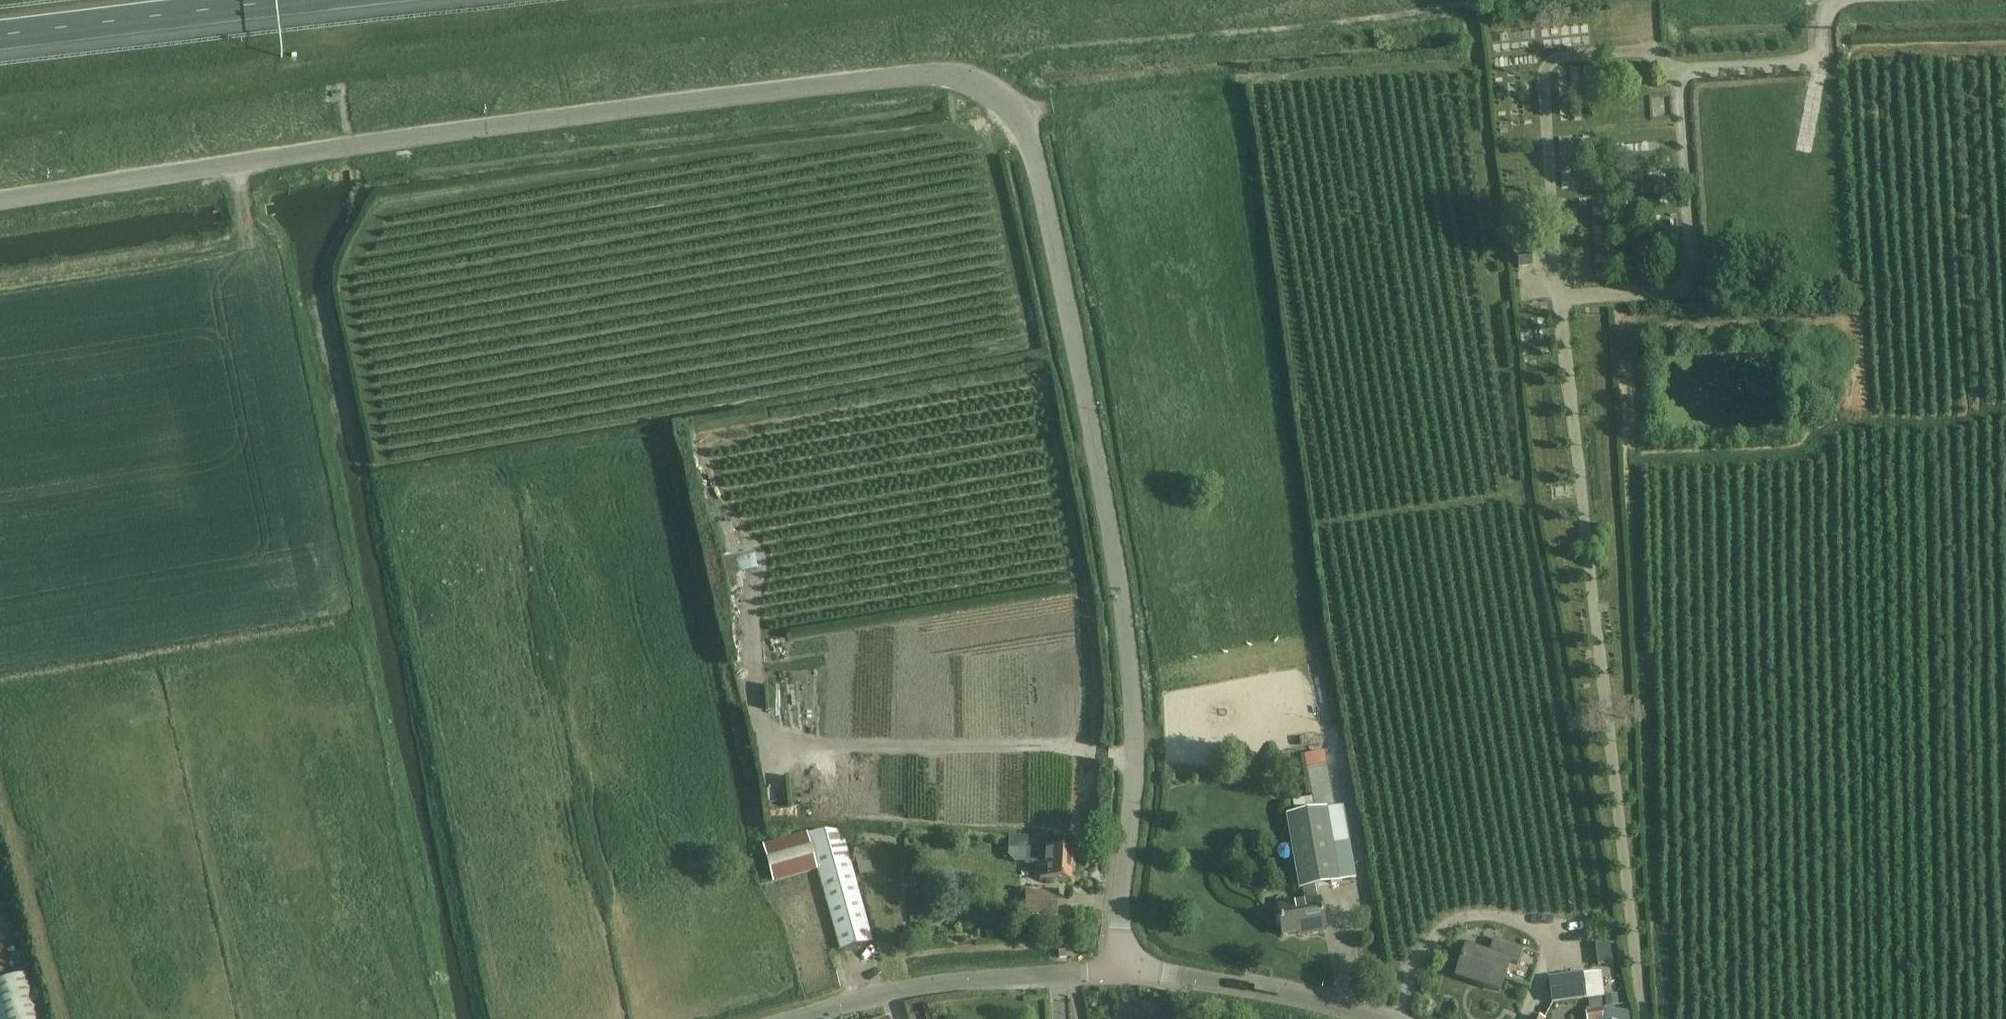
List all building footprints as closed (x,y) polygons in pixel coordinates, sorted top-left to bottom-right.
[(1648,94),(1649,112),(1665,112),(1665,93),(1648,94)] [(1532,254),(1522,255),(1518,256),(1519,269),(1533,268),(1532,254)] [(739,556),(731,525),(706,531),(714,561),(722,595),(744,589),(740,575),(758,570),(753,552),(739,556)] [(1325,752),(1305,756),(1307,769),(1327,765),(1325,752)] [(1326,810),(1335,808),(1327,765),(1307,769),(1314,805),(1295,809),(1296,815),(1287,817),(1300,889),(1303,889),(1315,887),(1339,883),(1339,882),(1355,879),(1349,844),(1333,846),(1326,810)] [(793,807),(770,809),(771,817),(794,815),(793,807)] [(851,829),(851,840),(864,840),(864,829),(851,829)] [(817,871),(840,951),(873,943),(842,834),(768,836),(780,882),(817,871)] [(1073,852),(1028,850),(1028,839),(1009,838),(1009,849),(1008,857),(1014,863),(1027,864),(1041,864),(1040,880),(1072,882),(1073,852)] [(1317,902),(1315,887),(1303,889),(1305,904),(1278,908),(1283,936),(1307,932),(1308,936),(1325,933),(1319,901),(1317,902)] [(1057,916),(1058,893),(1026,891),(1025,915),(1057,916)] [(1518,965),(1523,950),(1494,940),(1489,954),(1467,946),(1457,974),(1483,984),(1483,986),(1500,992),(1510,962),(1518,965)] [(1605,945),(1596,946),(1598,965),(1608,964),(1612,963),(1610,944),(1605,945)] [(1601,974),(1549,980),(1553,1004),(1604,998),(1601,974)] [(30,975),(0,983),(0,1018),(42,1018),(30,975)] [(1617,996),(1606,997),(1607,1008),(1618,1007),(1618,1005),(1617,996)] [(1604,1010),(1585,1013),(1586,1018),(1603,1018),(1604,1010)]
